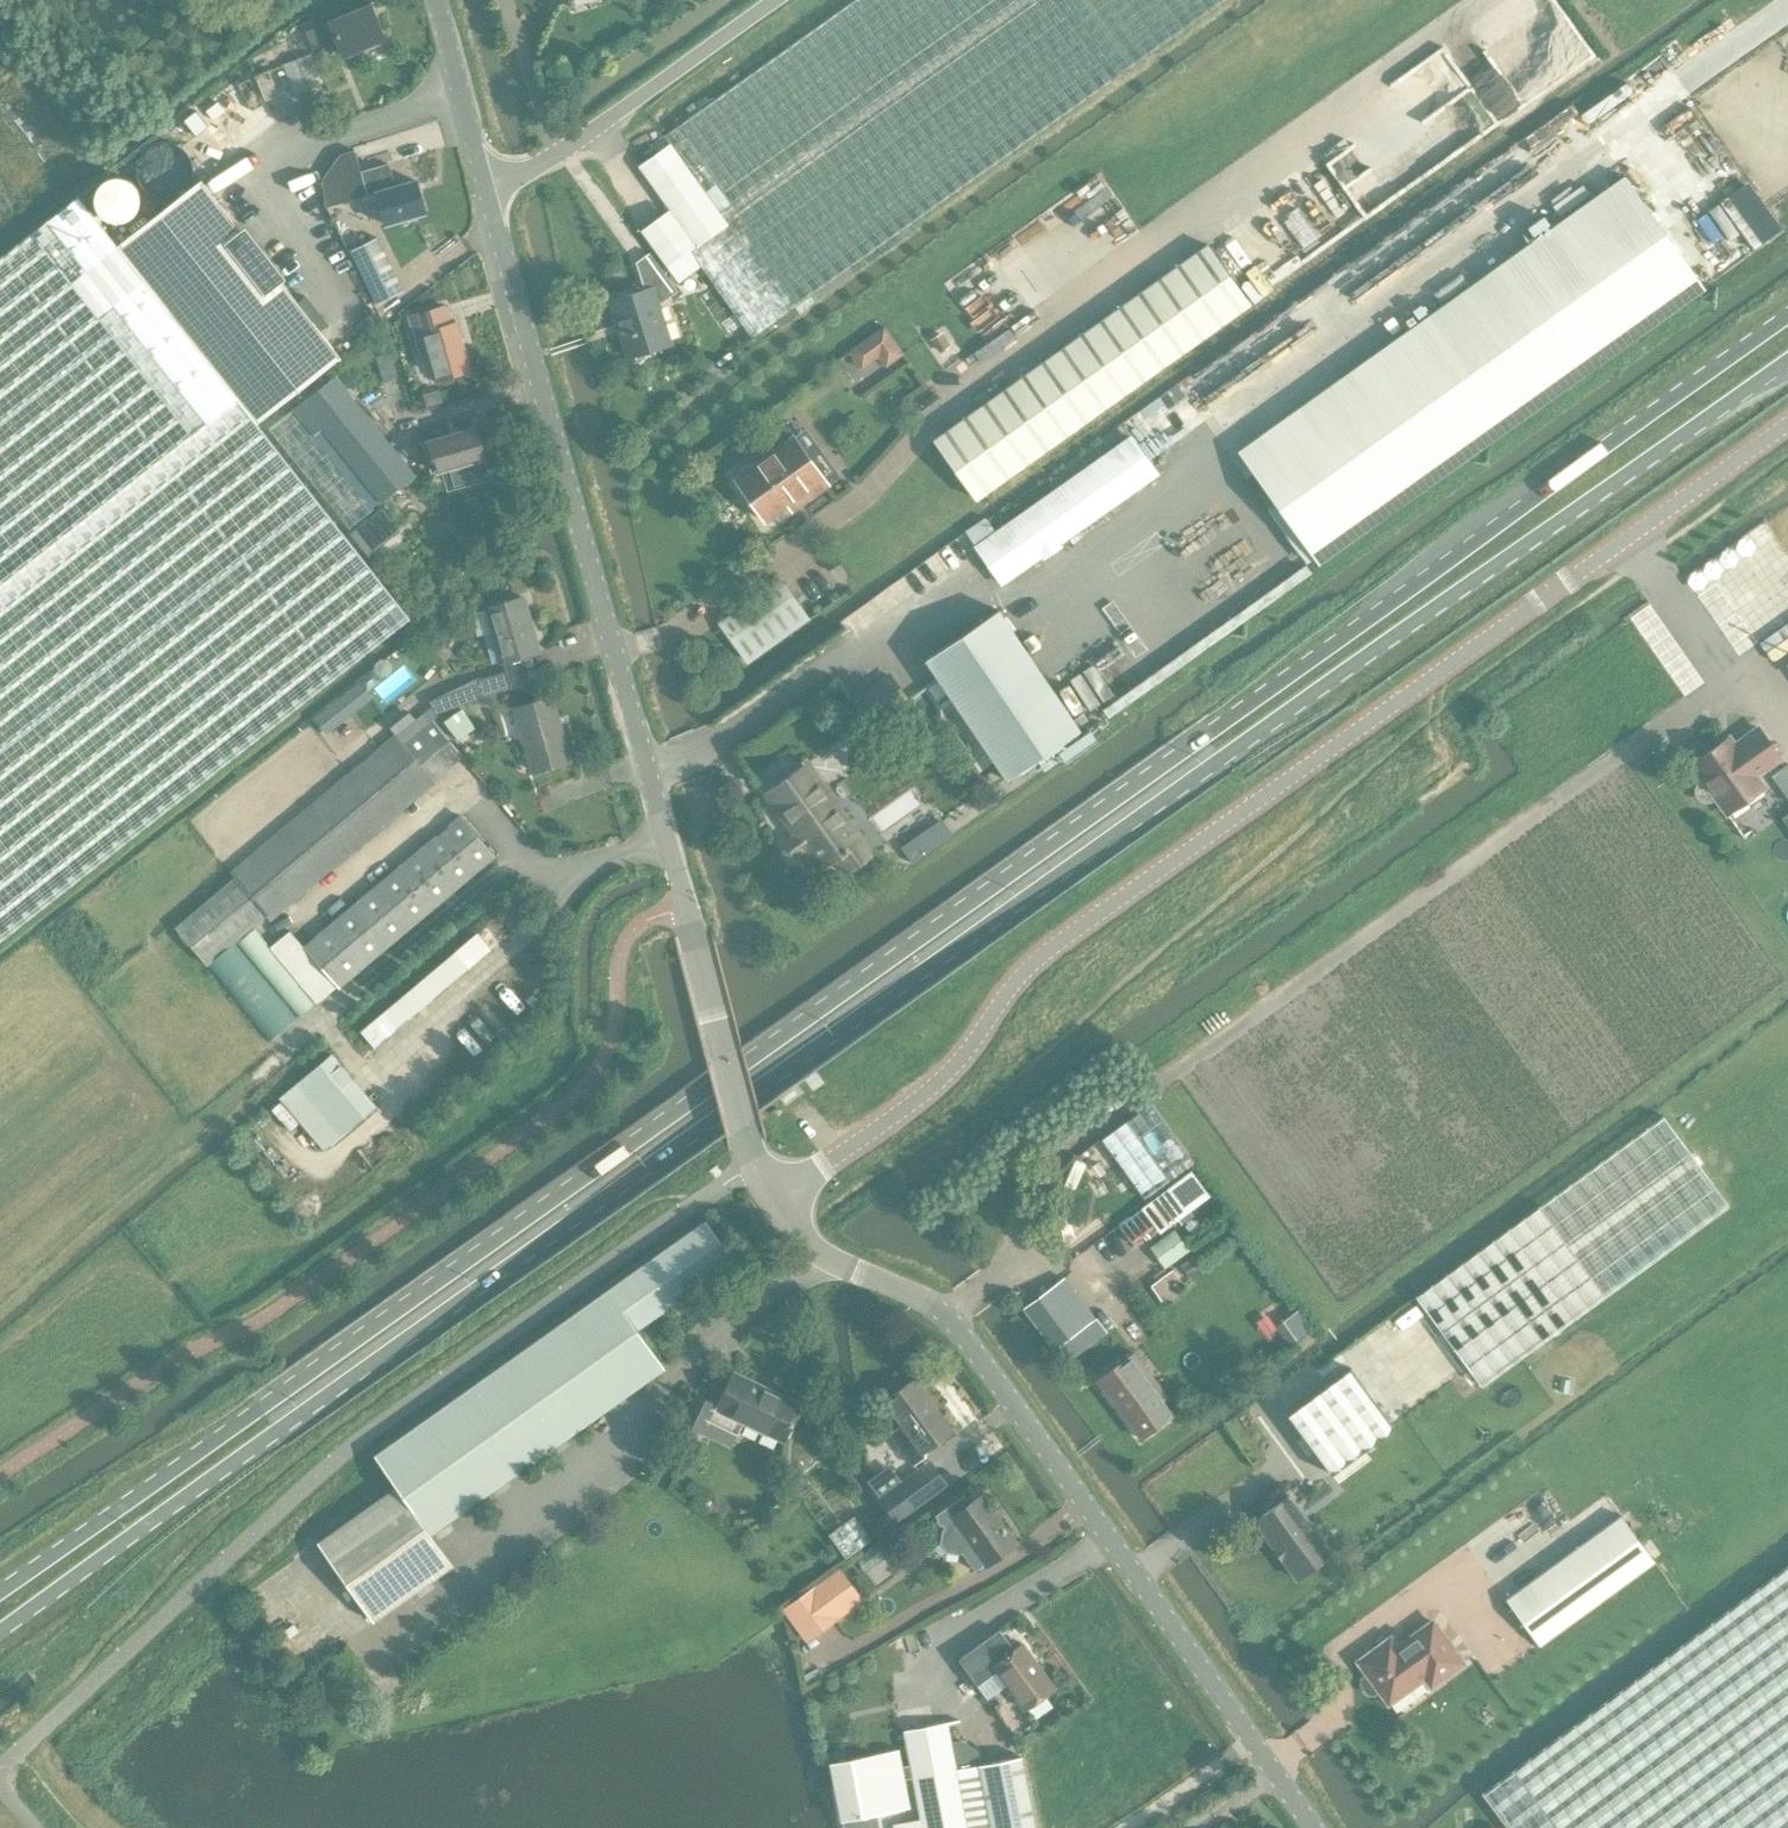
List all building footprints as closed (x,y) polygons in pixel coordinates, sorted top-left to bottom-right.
[(671,144),(728,224),(691,250),(752,338),(1225,0),(855,0),(665,135),(671,144)] [(344,54),(383,38),(370,5),(330,21),(331,23),(319,27),(329,52),(341,47),(344,54)] [(283,66),(295,92),(323,80),(312,53),(283,66)] [(269,69),(254,75),(264,100),(278,94),(269,69)] [(1502,224),(1604,151),(1571,105),(1469,178),(1502,224)] [(728,224),(671,144),(639,166),(670,210),(641,230),(667,267),(691,250),(728,224)] [(340,154),(322,178),(326,206),(351,199),(376,192),(380,207),(385,224),(426,213),(416,180),(395,186),(389,163),(361,171),(355,150),(340,154)] [(228,160),(202,180),(239,228),(265,208),(228,160)] [(1238,451),(1318,564),(1704,289),(1624,176),(1238,451)] [(202,180),(117,247),(255,422),(340,355),(202,180)] [(255,422),(117,247),(78,197),(0,258),(0,940),(409,618),(255,422)] [(351,250),(377,304),(404,291),(377,237),(351,250)] [(1250,304),(1207,244),(934,439),(977,499),(1250,304)] [(611,300),(629,357),(634,356),(639,363),(653,352),(653,350),(670,344),(658,305),(677,291),(650,253),(636,262),(645,290),(611,300)] [(438,380),(470,371),(456,323),(451,325),(445,307),(409,317),(420,356),(430,354),(438,380)] [(391,351),(375,356),(383,382),(398,377),(391,351)] [(350,528),(375,508),(374,507),(415,474),(336,374),(270,427),(350,528)] [(436,472),(485,458),(476,427),(427,441),(436,472)] [(809,499),(828,485),(841,476),(806,428),(757,463),(748,463),(741,468),(738,476),(735,478),(766,521),(805,493),(809,499)] [(1002,583),(1157,474),(1132,437),(976,546),(1002,583)] [(382,507),(350,533),(369,555),(400,529),(382,507)] [(779,579),(720,622),(742,652),(750,662),(808,620),(801,609),(779,579)] [(501,663),(539,652),(523,597),(485,608),(501,663)] [(1081,730),(998,611),(925,662),(1008,780),(1081,730)] [(532,772),(570,762),(552,697),(514,707),(532,772)] [(235,877),(267,914),(271,919),(434,782),(433,781),(463,756),(426,712),(396,737),(394,735),(231,872),(235,877)] [(1729,737),(1692,764),(1703,780),(1698,784),(1695,789),(1696,795),(1699,799),(1704,802),(1710,801),(1715,797),(1727,813),(1764,786),(1756,775),(1780,758),(1758,727),(1734,744),(1729,737)] [(783,788),(768,799),(791,831),(782,837),(796,856),(809,846),(824,867),(834,860),(844,875),(873,854),(861,836),(842,810),(837,813),(804,766),(780,783),(783,788)] [(724,769),(720,771),(726,779),(730,776),(724,769)] [(338,987),(494,855),(461,815),(305,947),(338,987)] [(175,927),(207,965),(234,942),(252,927),(267,914),(235,877),(175,927)] [(253,926),(234,942),(298,1018),(317,1002),(271,947),(253,926)] [(289,932),(271,947),(317,1002),(335,987),(289,932)] [(383,1013),(361,1030),(376,1047),(491,949),(478,933),(455,952),(383,1013)] [(234,942),(207,965),(206,966),(269,1042),(298,1018),(234,942)] [(331,1053),(279,1098),(282,1101),(324,1150),(376,1105),(332,1054),(331,1053)] [(1101,1139),(1144,1198),(1195,1161),(1152,1102),(1101,1139)] [(1663,1116),(1416,1296),(1481,1386),(1729,1206),(1663,1116)] [(1075,1159),(1058,1198),(1069,1202),(1086,1164),(1075,1159)] [(1129,1187),(1114,1167),(1106,1173),(1121,1193),(1129,1187)] [(1206,1197),(1189,1174),(1145,1207),(1162,1230),(1206,1197)] [(1068,1207),(1057,1209),(1063,1240),(1075,1238),(1086,1227),(1083,1215),(1070,1218),(1068,1207)] [(1141,1208),(1118,1225),(1132,1243),(1155,1226),(1141,1208)] [(665,1367),(637,1329),(734,1259),(706,1219),(375,1455),(397,1486),(318,1542),(374,1621),(453,1564),(431,1533),(665,1367)] [(1174,1229),(1149,1247),(1164,1268),(1189,1249),(1174,1229)] [(1192,1260),(1183,1266),(1186,1270),(1195,1264),(1192,1260)] [(1054,1348),(1094,1319),(1064,1278),(1024,1308),(1054,1348)] [(1140,1440),(1174,1416),(1163,1400),(1167,1397),(1135,1352),(1097,1379),(1140,1440)] [(793,1420),(801,1403),(734,1371),(717,1406),(713,1404),(714,1403),(697,1395),(683,1423),(700,1431),(706,1418),(738,1434),(744,1421),(783,1440),(791,1423),(792,1424),(794,1421),(793,1420)] [(923,1452),(953,1431),(915,1377),(883,1400),(901,1426),(890,1433),(912,1464),(925,1455),(923,1452)] [(1363,1451),(1362,1449),(1374,1440),(1367,1431),(1345,1399),(1332,1408),(1320,1392),(1290,1415),(1333,1473),(1363,1451)] [(919,1469),(880,1497),(894,1517),(896,1520),(900,1517),(935,1492),(919,1469)] [(995,1511),(982,1494),(971,1502),(965,1494),(936,1515),(945,1527),(942,1529),(940,1542),(947,1551),(960,1554),(962,1552),(975,1570),(985,1563),(986,1565),(1016,1543),(993,1512),(995,1511)] [(1297,1579),(1332,1553),(1290,1496),(1255,1522),(1297,1579)] [(1655,1561),(1621,1515),(1506,1599),(1539,1645),(1655,1561)] [(864,1599),(839,1566),(782,1608),(807,1642),(864,1599)] [(1509,1827),(1787,1827),(1787,1570),(1485,1795),(1509,1827)] [(1379,1690),(1389,1703),(1424,1677),(1431,1686),(1464,1662),(1433,1620),(1398,1646),(1391,1637),(1358,1661),(1368,1674),(1362,1678),(1361,1684),(1368,1693),(1374,1694),(1379,1690)] [(1023,1643),(1014,1649),(1000,1628),(959,1658),(977,1684),(997,1670),(1024,1709),(1055,1687),(1023,1643)] [(955,1769),(947,1723),(906,1731),(924,1827),(967,1827),(955,1769)] [(829,1762),(841,1821),(911,1807),(900,1748),(829,1762)] [(979,1764),(955,1769),(967,1827),(1036,1827),(1022,1756),(979,1764)]
